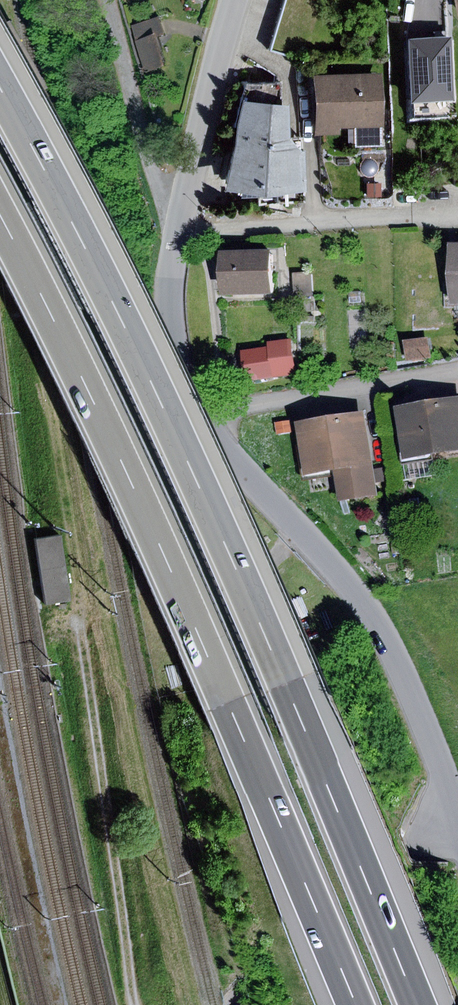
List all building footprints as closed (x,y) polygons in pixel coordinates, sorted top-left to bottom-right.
[(297,0),(280,0),(265,49),(294,58),(310,52),(324,8),(297,0)] [(159,16),(130,26),(144,71),(163,65),(154,37),(165,34),(159,16)] [(454,37),(410,38),(412,110),(456,109),(454,37)] [(378,70),(305,72),(307,133),(336,132),(335,125),(380,124),(378,70)] [(237,81),(234,97),(211,183),(211,192),(252,192),(253,203),(275,200),(299,200),(298,134),(279,134),(278,102),(276,101),(275,79),(237,81)] [(377,182),(364,183),(364,196),(378,196),(377,182)] [(449,243),(450,307),(457,307),(457,243),(449,243)] [(272,250),(221,251),(223,295),(273,293),(272,250)] [(310,272),(293,273),(295,296),(311,295),(310,272)] [(268,348),(240,351),(244,380),(296,374),(292,338),(267,341),(268,348)] [(427,338),(403,340),(406,361),(430,358),(427,338)] [(393,408),(401,459),(457,450),(457,398),(393,408)] [(364,411),(297,422),(305,474),(334,470),(339,502),(377,496),(364,411)] [(289,421),(274,423),(276,434),(291,432),(289,421)] [(433,459),(404,464),(406,479),(436,475),(433,459)] [(56,532),(30,536),(41,603),(67,599),(56,532)]
